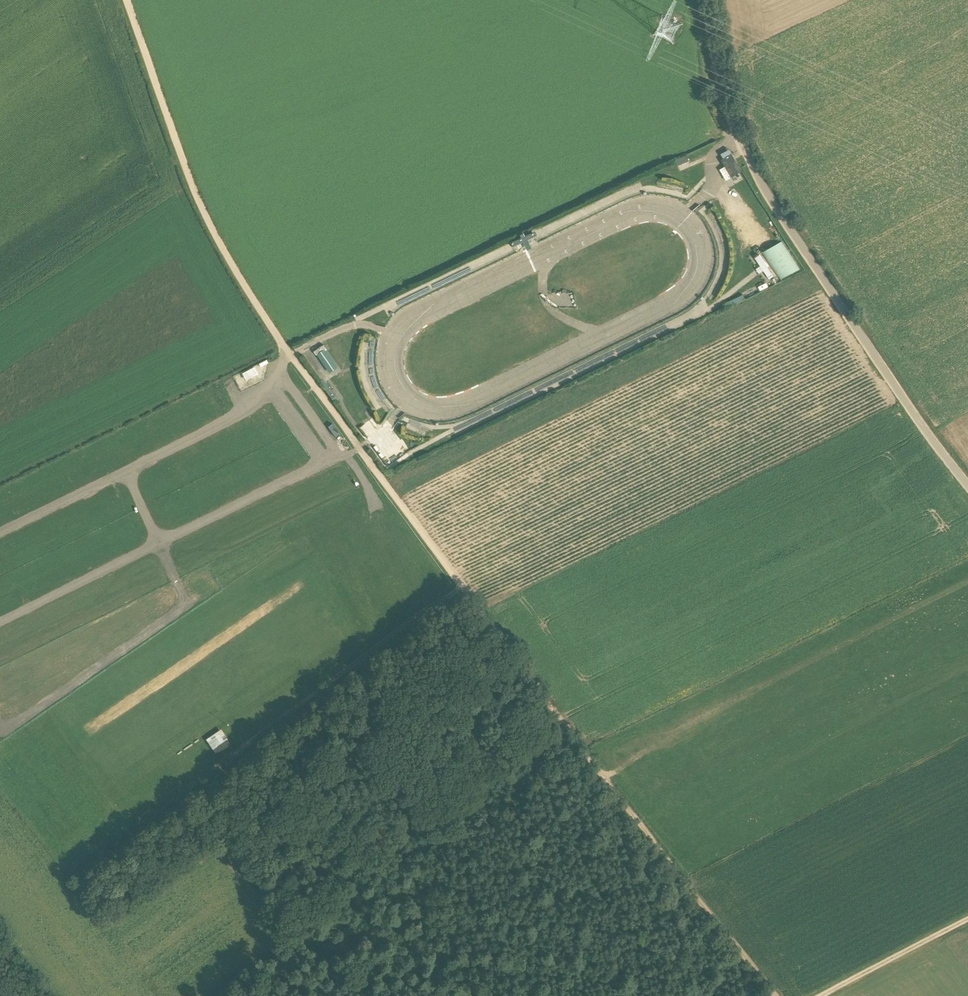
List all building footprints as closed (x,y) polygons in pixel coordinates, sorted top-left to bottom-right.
[(729,179),(739,174),(741,174),(732,153),(720,158),(729,179)] [(688,157),(677,162),(680,168),(690,162),(688,157)] [(520,238),(510,243),(512,248),(536,236),(533,230),(520,237),(520,238)] [(801,270),(780,241),(761,253),(782,281),(801,270)] [(317,355),(324,350),(324,349),(322,346),(314,351),(317,355)] [(326,349),(317,355),(330,373),(339,367),(326,349)] [(247,379),(260,374),(256,366),(244,372),(247,379)] [(240,390),(254,383),(252,378),(247,381),(242,371),(233,376),(240,390)] [(336,396),(329,387),(325,390),(332,399),(336,396)] [(334,423),(329,426),(335,437),(341,434),(334,423)] [(206,740),(212,750),(228,740),(221,730),(206,740)]
